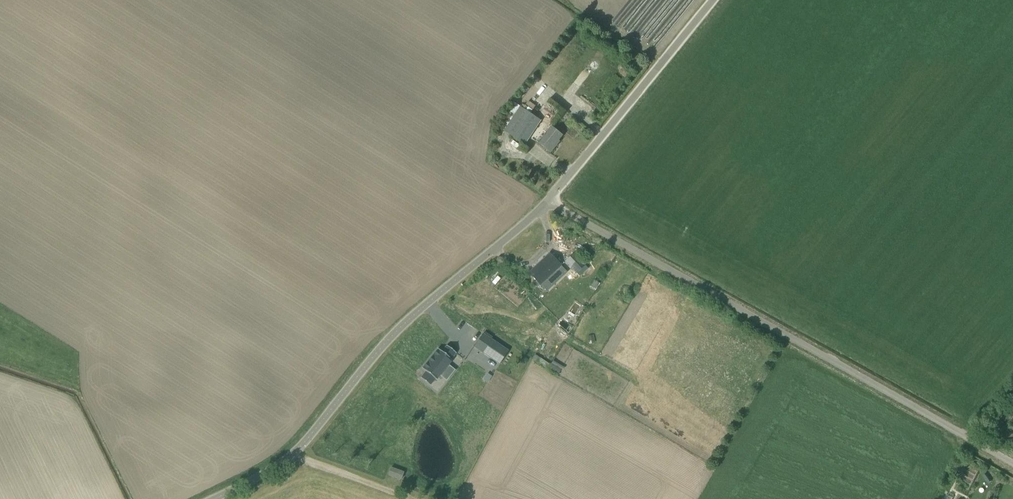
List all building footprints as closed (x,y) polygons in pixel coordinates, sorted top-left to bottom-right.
[(545,105),(539,115),(549,121),(555,111),(545,105)] [(521,107),(505,131),(525,144),(541,120),(521,107)] [(556,144),(563,136),(552,127),(539,143),(551,153),(557,145),(556,144)] [(585,265),(574,253),(565,261),(577,273),(585,265)] [(539,263),(529,273),(530,274),(537,281),(540,285),(553,273),(560,266),(549,254),(539,263)] [(425,372),(420,378),(430,386),(435,379),(436,380),(440,375),(446,380),(454,370),(448,365),(452,360),(450,359),(456,353),(446,346),(441,352),(438,349),(422,369),(425,372)] [(491,347),(484,361),(511,376),(519,362),(491,347)] [(403,472),(391,468),(388,475),(401,480),(403,472)]
